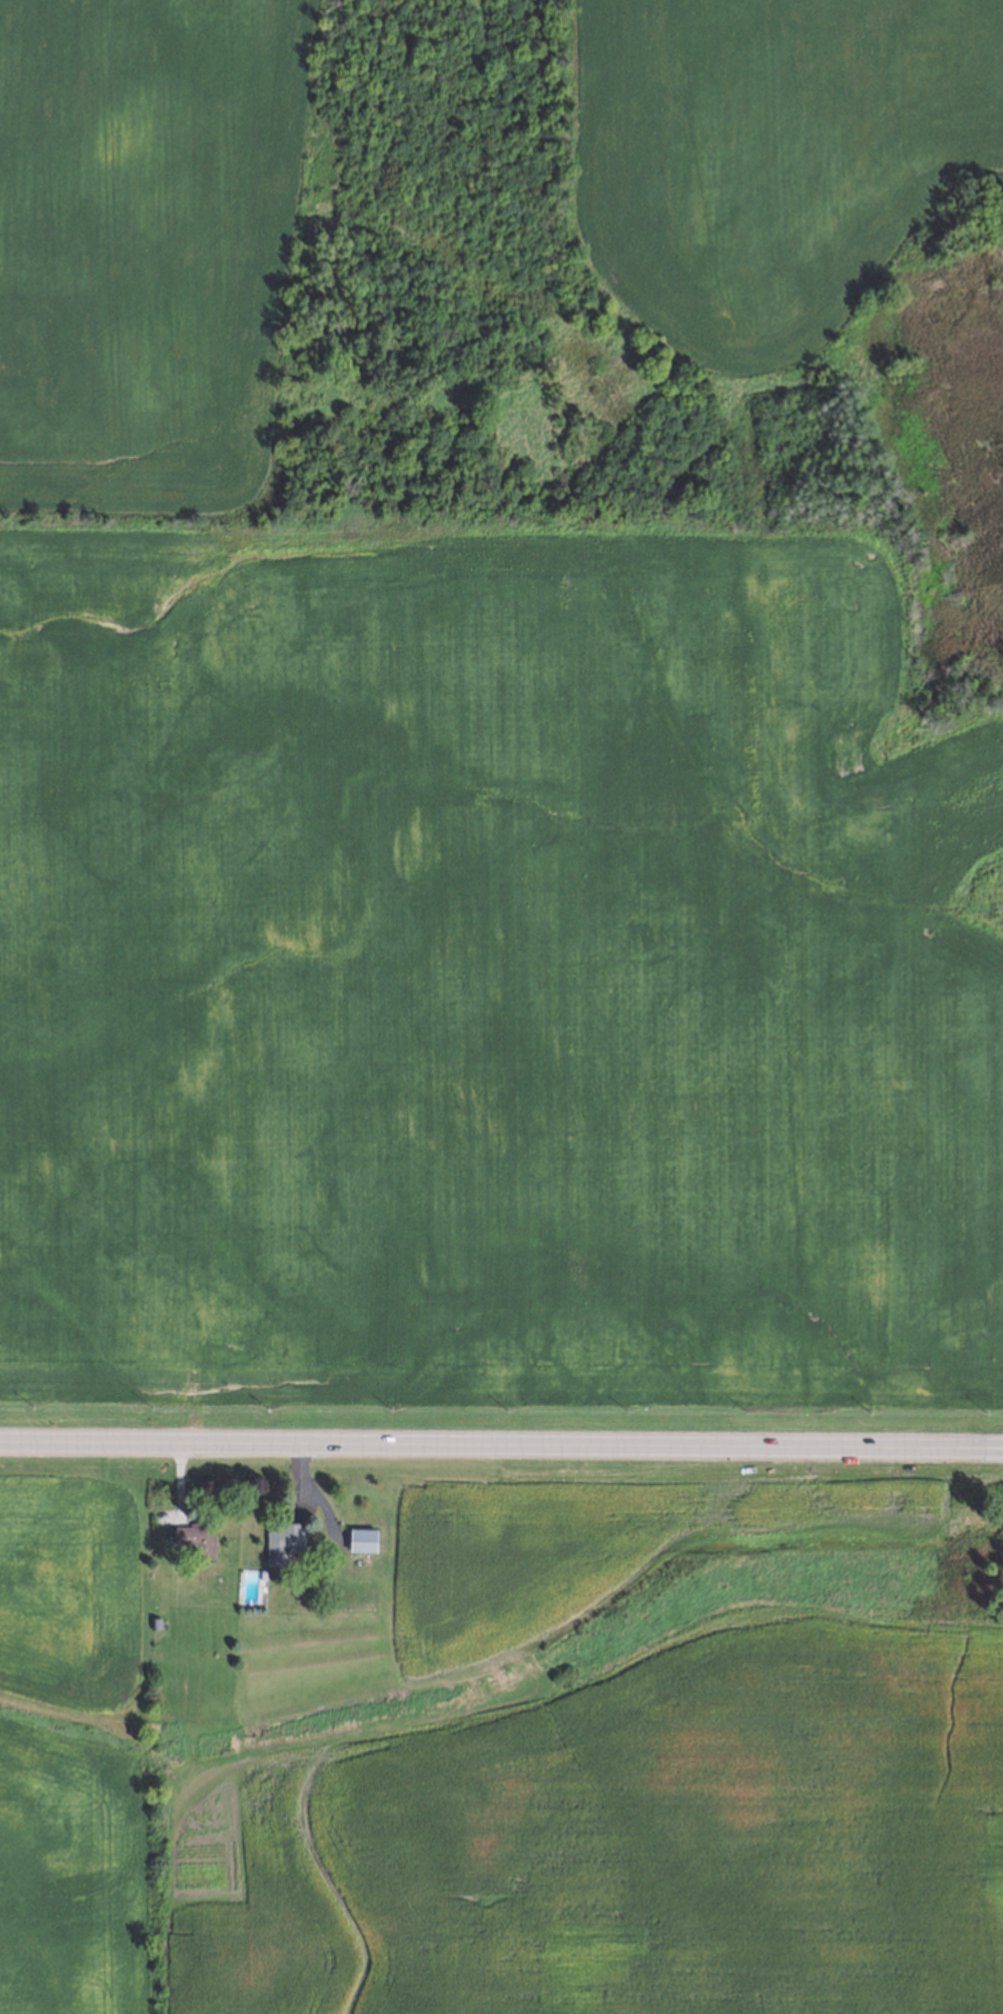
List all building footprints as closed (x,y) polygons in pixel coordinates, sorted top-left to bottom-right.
[(190,1554),(190,1543),(170,1543),(171,1523),(186,1524),(186,1518),(213,1518),(212,1555),(190,1554)] [(298,1520),(298,1548),(283,1548),(283,1561),(262,1561),(262,1525),(278,1525),(278,1520),(298,1520)] [(346,1528),(372,1528),(371,1550),(344,1549),(346,1528)] [(150,1632),(150,1621),(158,1621),(159,1632),(150,1632)]
